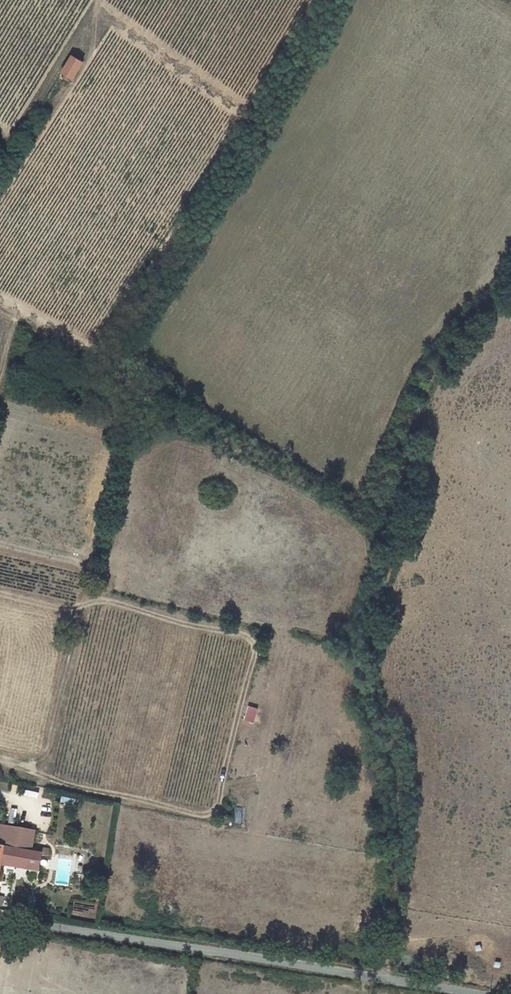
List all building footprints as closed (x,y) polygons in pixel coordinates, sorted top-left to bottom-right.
[(84,62),(74,55),(62,76),(65,77),(68,77),(70,75),(75,77),(84,62)] [(17,883),(24,884),(28,853),(16,849),(19,828),(0,825),(0,867),(19,871),(17,883)]
